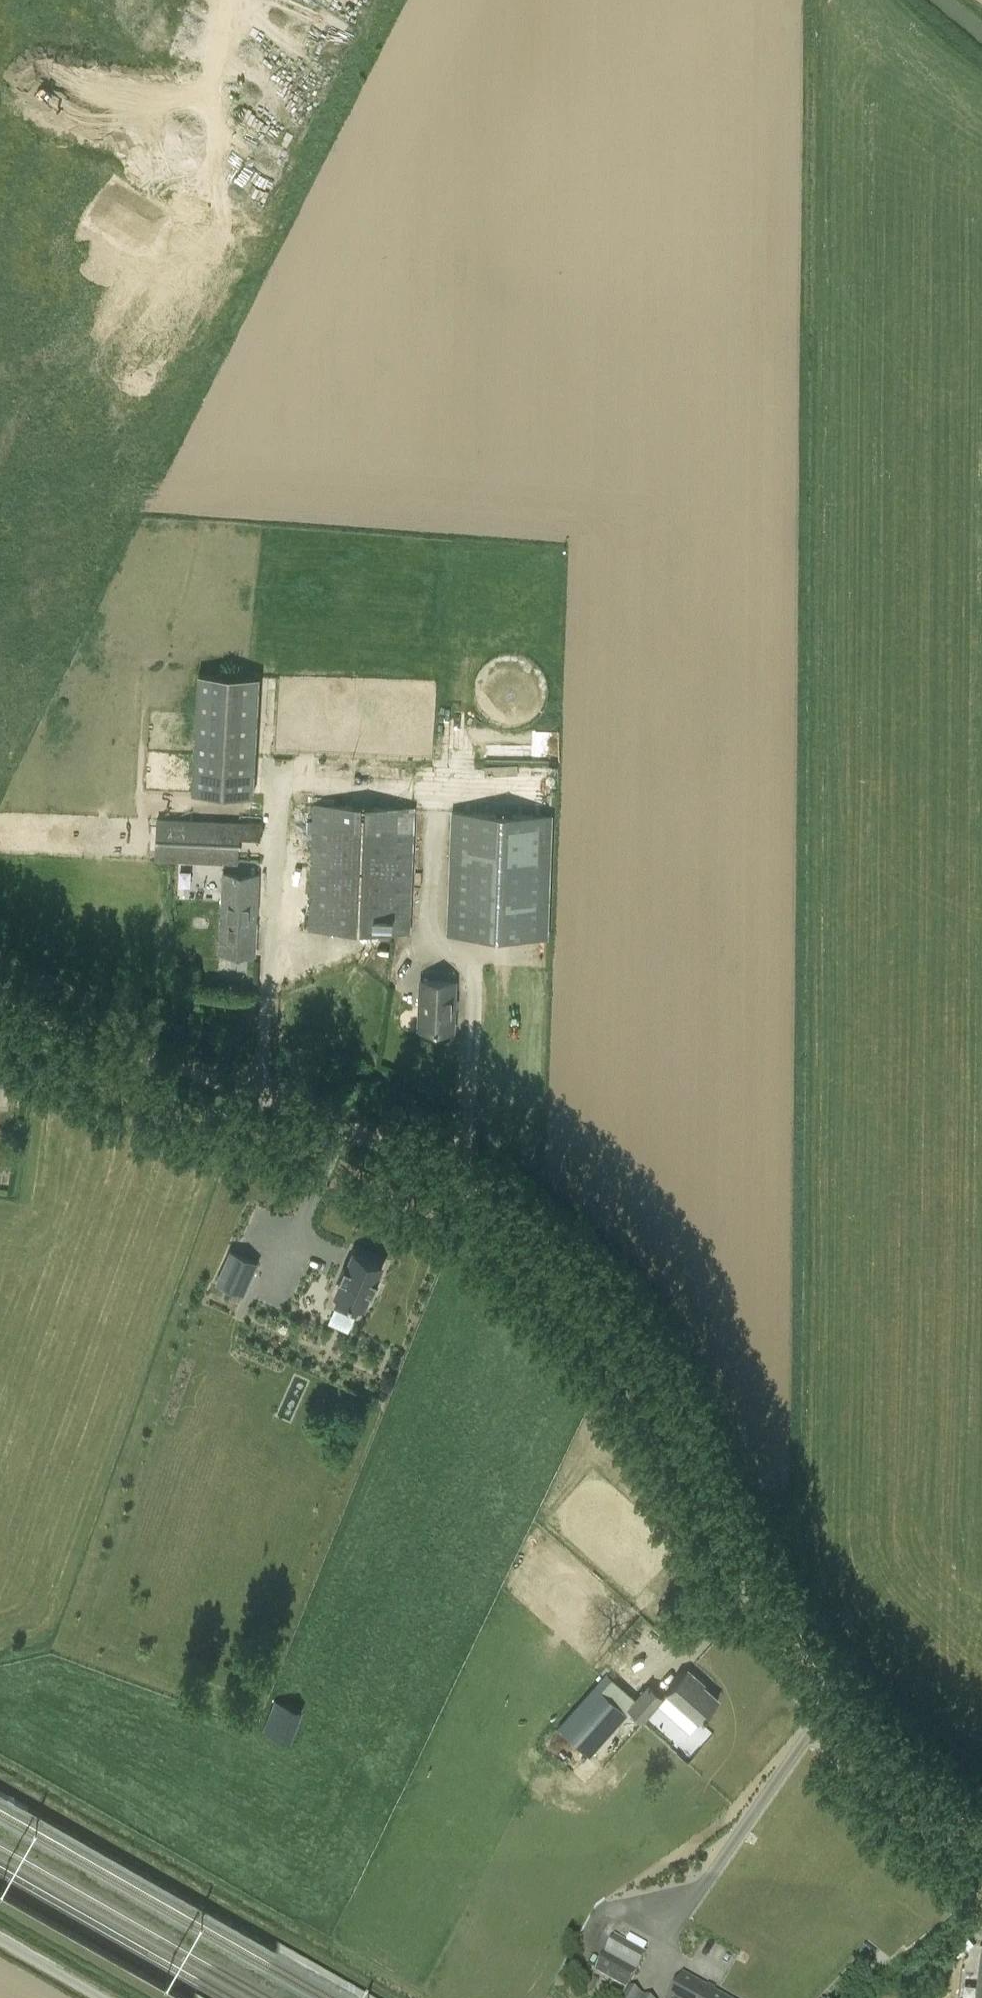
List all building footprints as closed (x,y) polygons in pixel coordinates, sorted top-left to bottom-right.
[(253,796),(258,676),(198,673),(193,793),(253,796)] [(310,928),(408,931),(412,807),(314,803),(310,928)] [(453,811),(449,933),(546,937),(551,815),(453,811)] [(262,816),(242,815),(242,822),(158,818),(156,860),(239,864),(241,837),(261,838),(262,816)] [(219,952),(256,954),(260,875),(223,873),(219,952)] [(420,980),(419,1028),(454,1029),(456,981),(420,980)] [(231,1251),(217,1284),(242,1296),(257,1262),(231,1251)] [(382,1265),(354,1253),(348,1267),(345,1266),(340,1278),(343,1279),(336,1294),(340,1296),(336,1305),(356,1314),(360,1305),(364,1307),(370,1291),(373,1293),(378,1281),(375,1280),(382,1265)] [(667,1692),(699,1720),(718,1698),(696,1678),(697,1677),(688,1669),(667,1692)] [(607,1671),(558,1726),(574,1740),(563,1752),(578,1765),(628,1708),(644,1722),(665,1698),(649,1684),(637,1698),(607,1671)] [(292,1741),(304,1709),(276,1699),(264,1730),(292,1741)] [(646,1954),(614,1936),(604,1953),(636,1971),(646,1954)] [(959,1956),(975,1943),(969,1936),(953,1949),(959,1956)] [(859,1954),(869,1962),(876,1952),(866,1945),(859,1954)] [(594,1971),(626,1989),(636,1971),(604,1953),(594,1971)] [(670,1997),(703,1997),(701,1997),(706,1988),(683,1975),(670,1997)] [(706,1988),(701,1997),(703,1997),(723,1997),(706,1988)] [(628,1989),(623,1997),(643,1997),(628,1989)]
